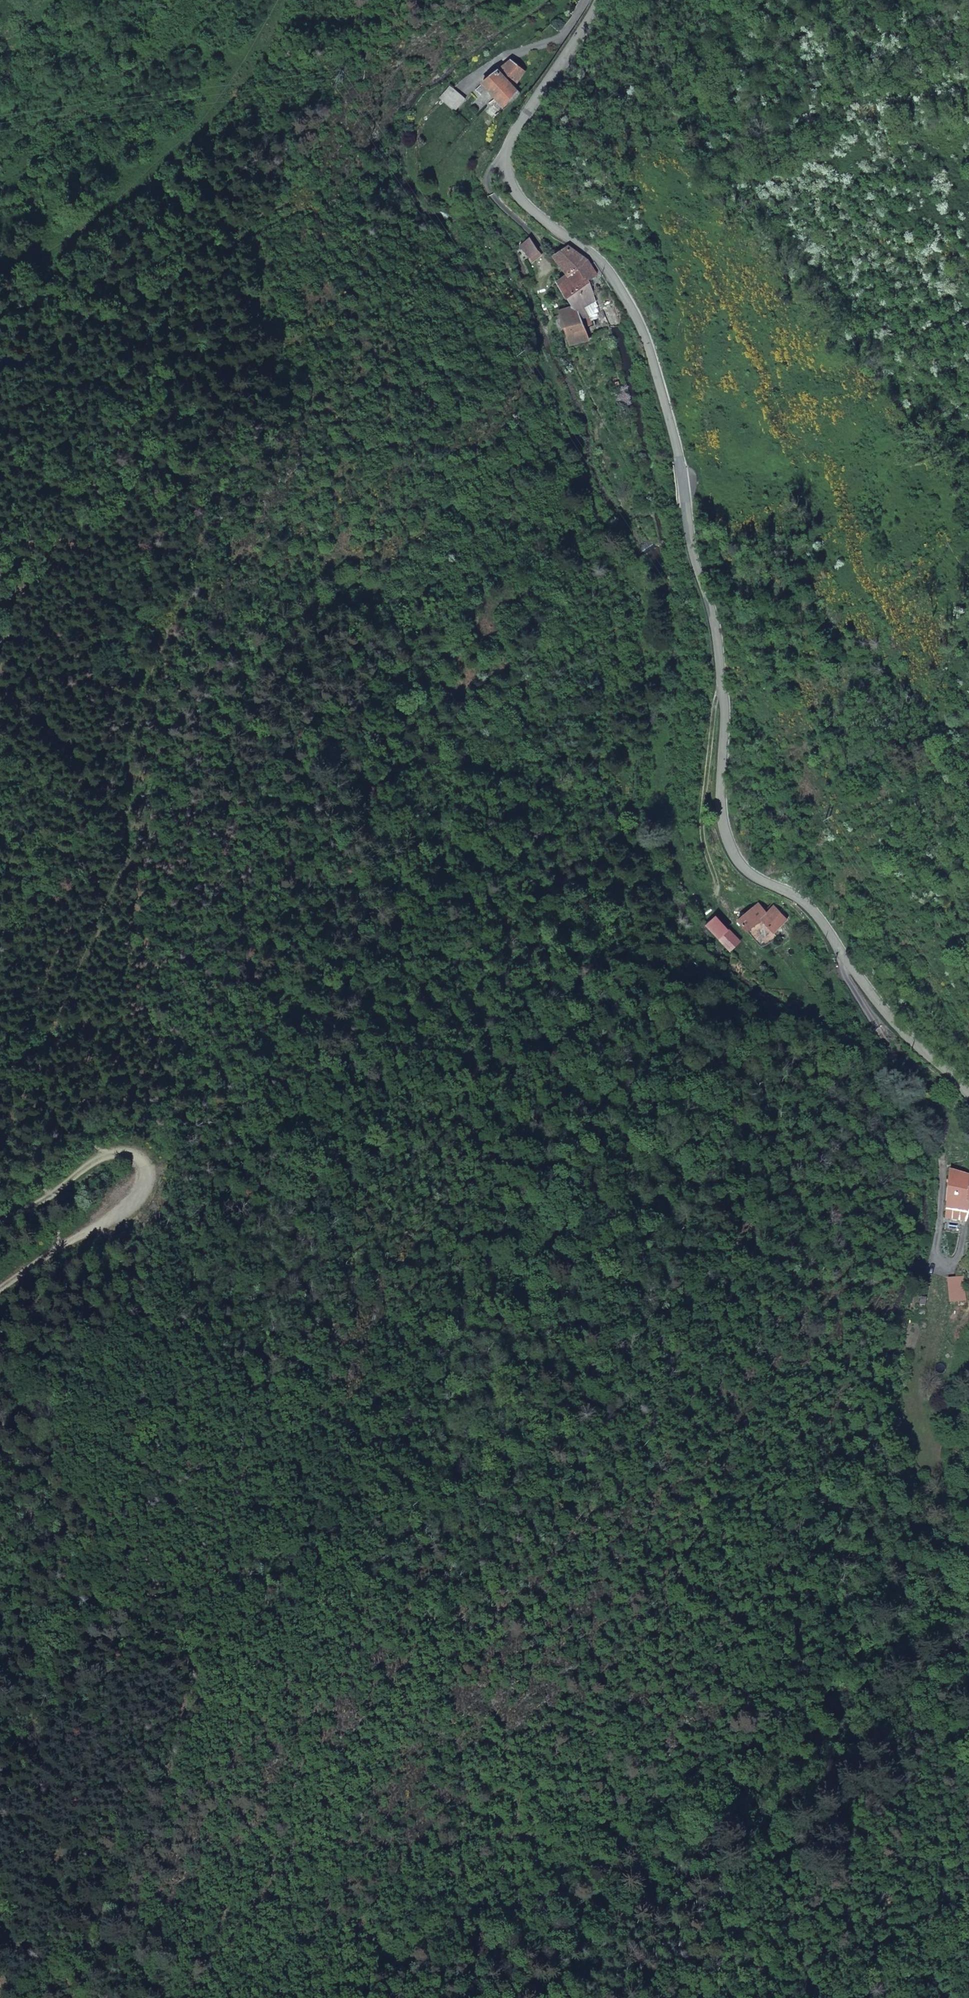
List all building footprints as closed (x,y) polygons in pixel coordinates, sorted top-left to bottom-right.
[(509,61),(483,89),(502,106),(515,90),(511,86),(522,73),(509,61)] [(464,95),(452,85),(442,99),(454,108),(464,95)] [(541,255),(529,238),(521,244),(533,261),(541,255)] [(555,281),(570,305),(558,310),(568,347),(589,341),(578,311),(596,301),(588,280),(597,275),(586,258),(568,245),(551,256),(566,274),(555,281)] [(737,920),(747,932),(761,919),(773,933),(788,920),(774,905),(766,911),(758,902),(737,920)] [(741,942),(715,915),(705,925),(730,952),(741,942)] [(945,1224),(963,1225),(968,1205),(968,1176),(948,1175),(945,1224)]
